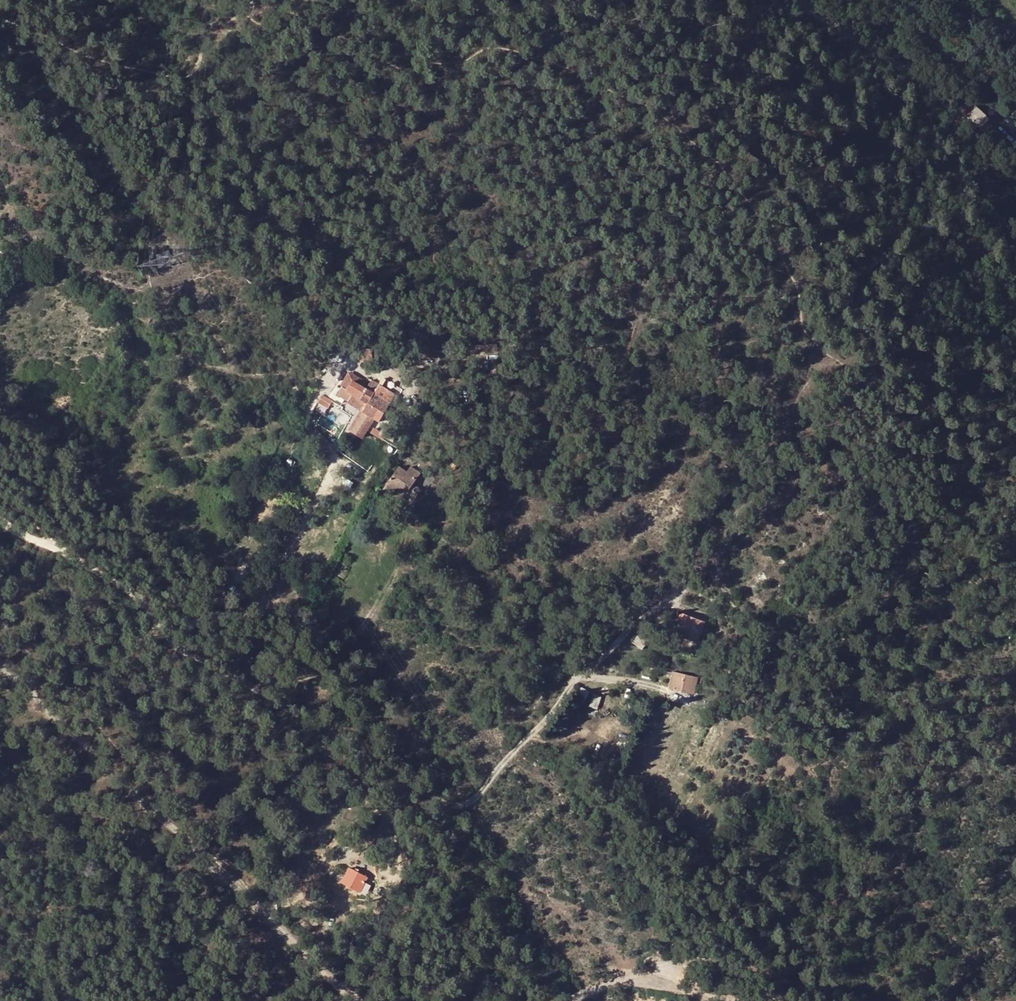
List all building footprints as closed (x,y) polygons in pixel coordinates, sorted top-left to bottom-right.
[(986,130),(992,124),(978,112),(972,118),(986,130)] [(157,331),(143,326),(141,332),(154,338),(157,331)] [(343,419),(369,433),(374,426),(335,403),(332,408),(345,416),(343,419)] [(380,500),(396,513),(402,505),(408,496),(415,485),(405,478),(402,483),(395,479),(380,500)] [(396,513),(380,500),(378,503),(396,513)] [(670,637),(666,646),(690,655),(698,634),(674,625),(670,637)] [(651,641),(643,634),(627,653),(635,660),(651,641)] [(666,646),(670,637),(665,635),(662,644),(666,646)] [(665,701),(689,707),(694,690),(670,684),(665,701)] [(584,687),(578,697),(584,701),(591,691),(584,687)] [(409,835),(402,843),(412,852),(419,843),(409,835)] [(356,867),(350,865),(345,875),(350,878),(348,883),(360,889),(368,875),(363,872),(365,868),(358,864),(356,867)]
